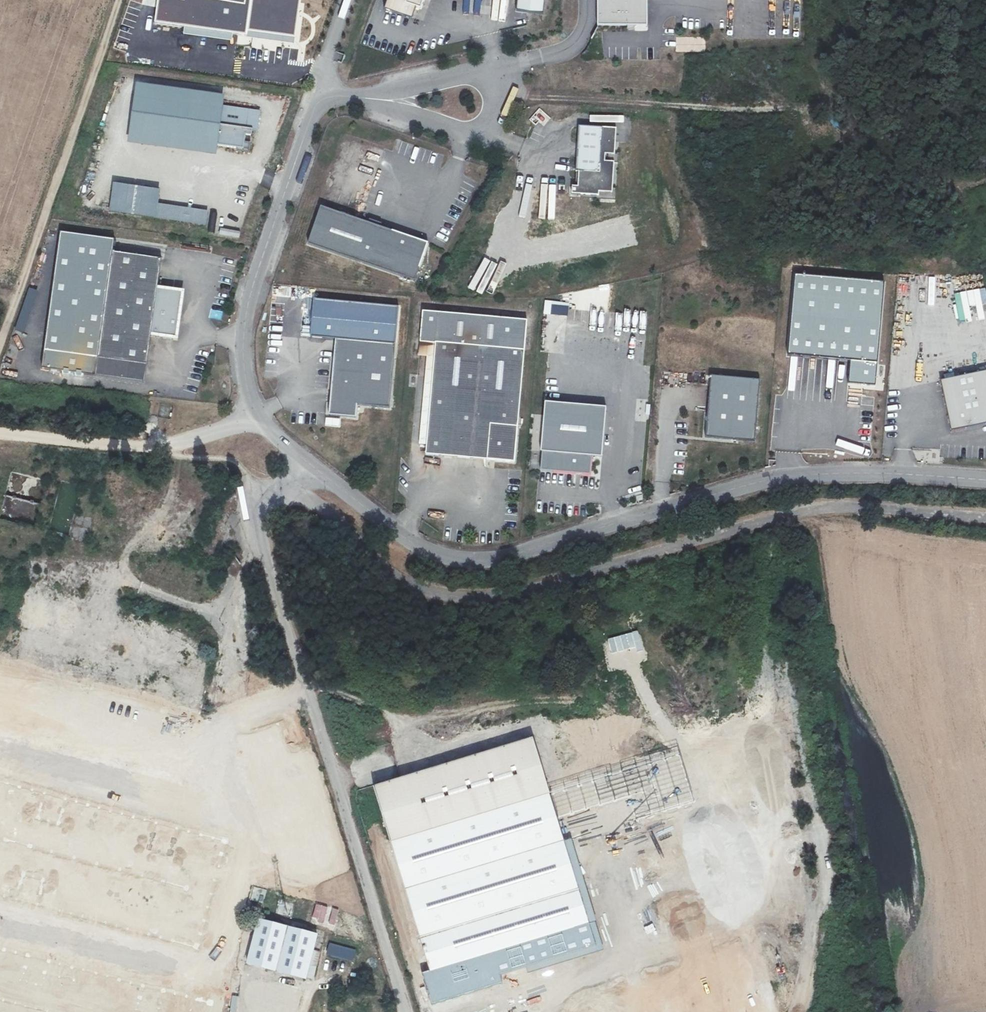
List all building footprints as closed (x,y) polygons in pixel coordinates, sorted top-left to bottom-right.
[(386,10),(414,19),(418,8),(423,9),(426,0),(390,0),(386,10)] [(505,0),(465,0),(465,5),(471,5),(470,15),(504,17),(505,0)] [(518,10),(545,13),(547,0),(519,0),(518,10)] [(597,25),(647,25),(647,0),(597,0),(597,25)] [(675,38),(675,47),(700,47),(700,38),(675,38)] [(134,80),(126,140),(218,151),(219,136),(250,139),(252,125),(257,126),(259,106),(223,101),(225,92),(134,80)] [(541,129),(551,119),(540,108),(530,118),(541,129)] [(613,196),(618,128),(580,125),(577,171),(580,172),(579,186),(573,186),(573,193),(613,196)] [(203,223),(205,211),(155,205),(153,216),(203,223)] [(437,245),(325,205),(312,242),(424,282),(437,245)] [(115,237),(60,229),(41,365),(144,380),(151,331),(176,335),(183,289),(158,286),(162,256),(113,249),(115,237)] [(876,363),(883,282),(794,275),(787,355),(851,361),(876,363)] [(567,313),(568,306),(553,305),(552,312),(567,313)] [(524,348),(526,318),(422,309),(419,340),(435,342),(435,340),(524,348)] [(221,319),(222,312),(213,311),(212,318),(221,319)] [(394,342),(334,337),(328,412),(355,414),(356,401),(388,404),(394,342)] [(426,442),(435,342),(419,340),(418,353),(426,354),(418,441),(426,442)] [(524,348),(435,340),(435,342),(426,442),(425,452),(513,460),(524,348)] [(197,361),(191,379),(199,382),(206,364),(197,361)] [(874,384),(876,363),(851,361),(849,382),(874,384)] [(831,380),(832,374),(800,367),(797,381),(792,380),(788,394),(826,403),(827,399),(835,400),(837,388),(845,389),(846,383),(831,380)] [(936,380),(946,429),(985,421),(985,370),(936,380)] [(749,441),(755,379),(705,375),(700,437),(749,441)] [(602,456),(606,406),(545,400),(540,450),(542,450),(540,469),(590,473),(592,455),(602,456)] [(373,740),(385,737),(384,731),(371,734),(373,740)] [(476,735),(466,736),(468,749),(488,746),(486,734),(476,736),(476,735)] [(528,738),(369,787),(428,978),(457,969),(465,993),(579,958),(572,933),(586,929),(561,847),(686,809),(669,755),(546,793),(528,738)] [(309,930),(252,914),(241,957),(298,971),(309,930)] [(353,962),(356,950),(329,943),(326,955),(353,962)] [(292,984),(285,1011),(302,1011),(304,1004),(332,1011),(352,1011),(355,1001),(292,984)]
